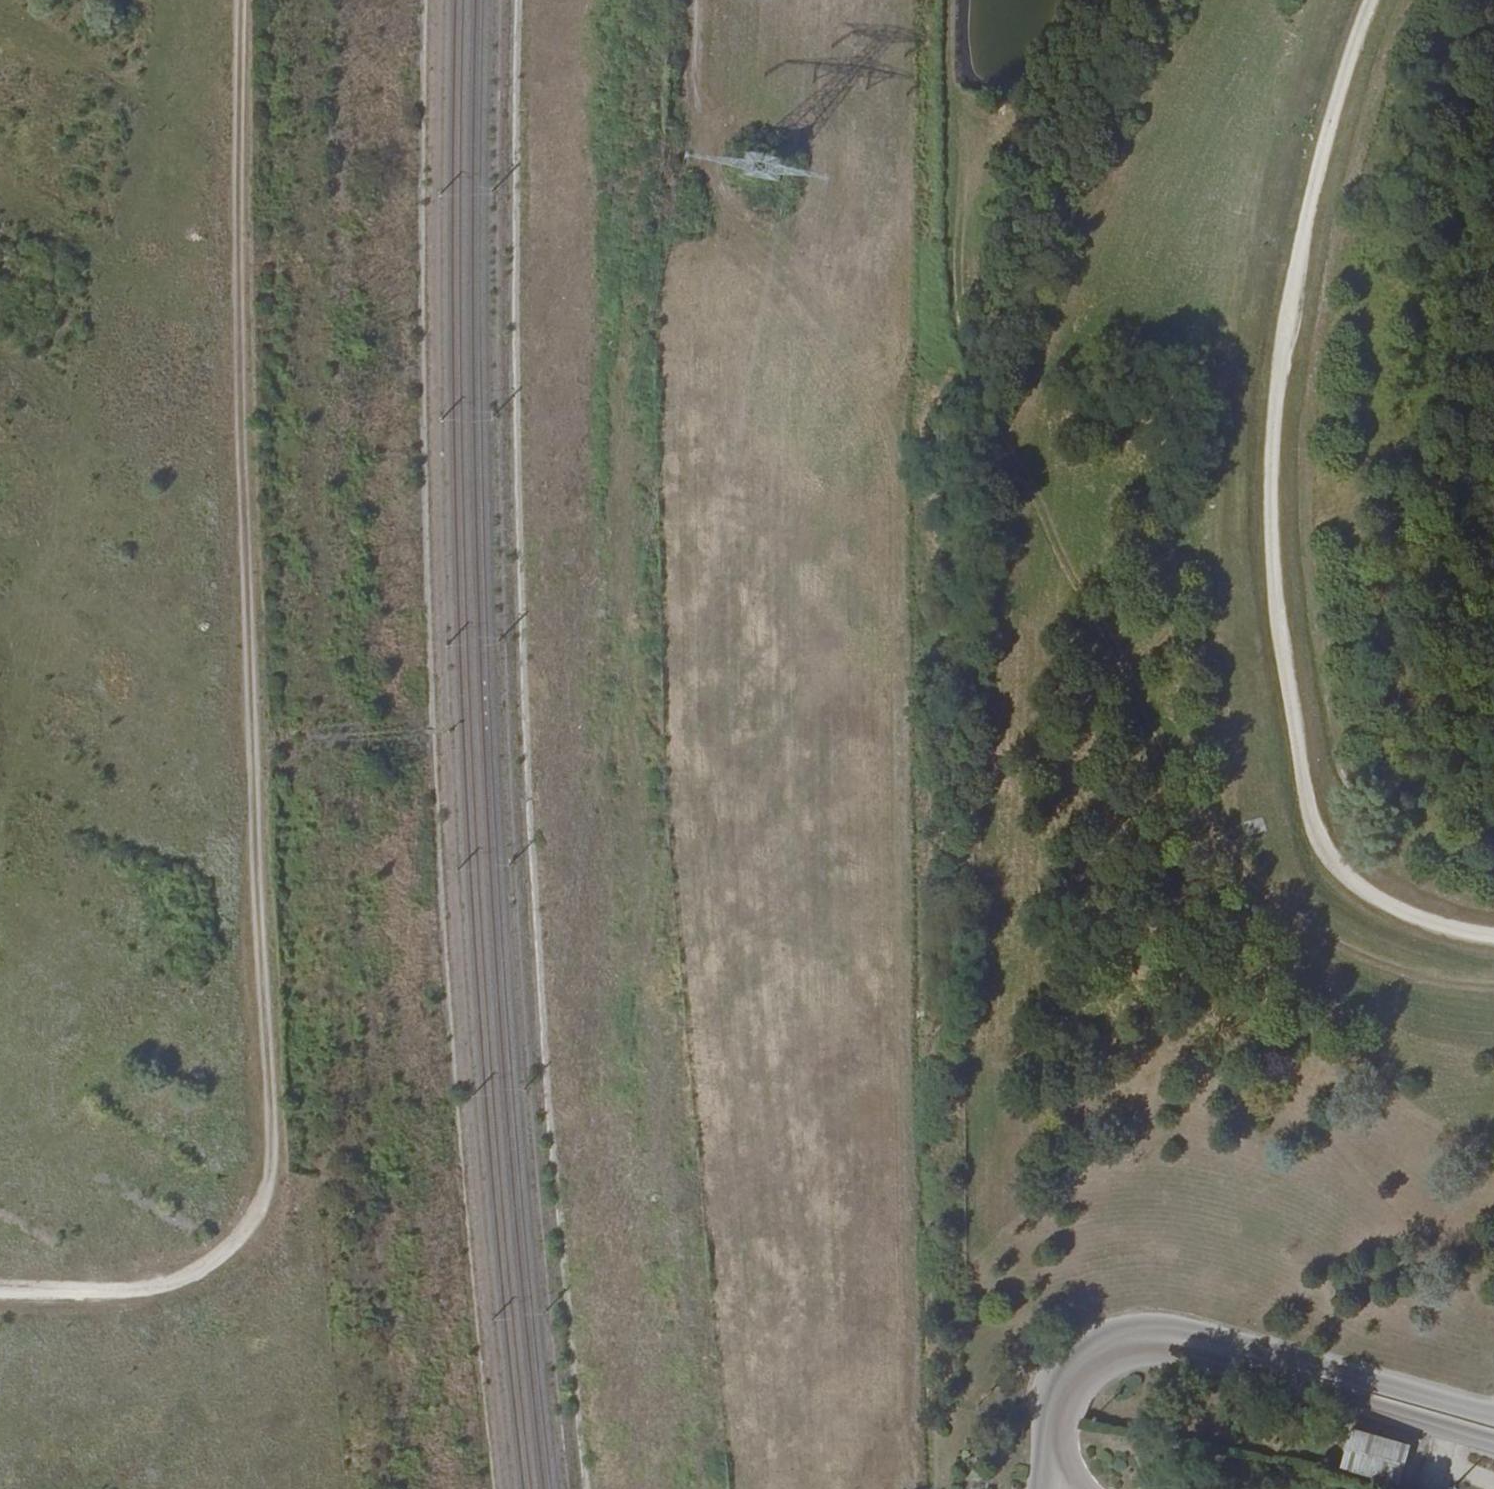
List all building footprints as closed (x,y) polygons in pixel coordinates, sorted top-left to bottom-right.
[(1337,1483),(1362,1488),(1394,1488),(1401,1459),(1345,1445),(1337,1483)]
